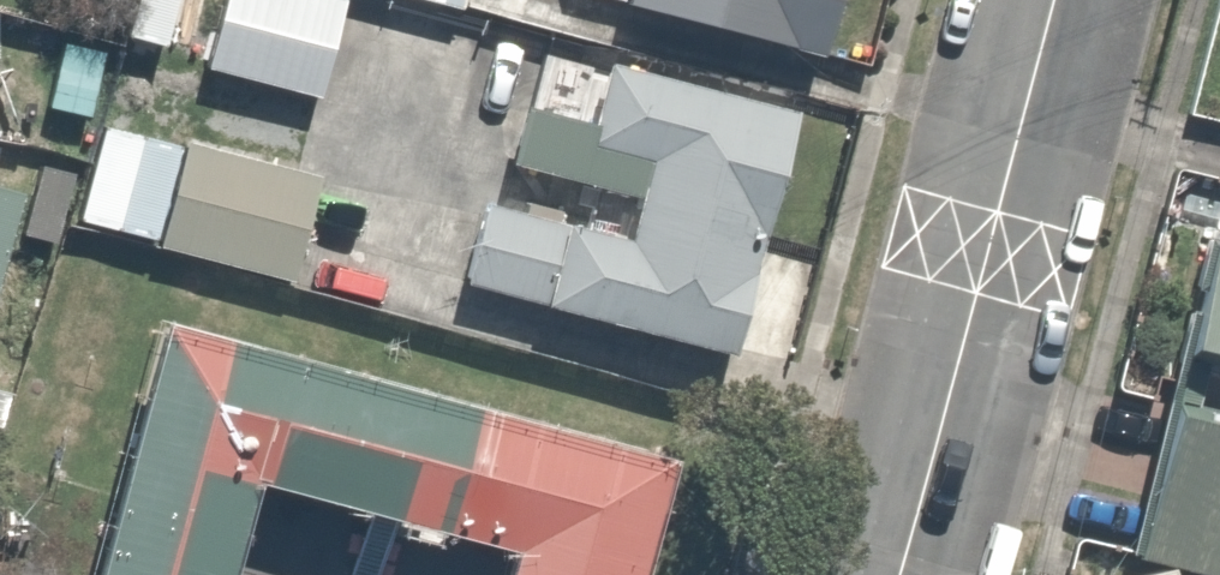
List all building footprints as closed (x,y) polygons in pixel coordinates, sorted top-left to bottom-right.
[(193,0),(146,0),(138,32),(181,43),(193,0)] [(188,60),(310,92),(334,0),(204,0),(188,60)] [(775,44),(780,29),(807,37),(817,0),(613,0),(775,44)] [(95,58),(44,51),(37,104),(87,111),(95,58)] [(724,344),(784,99),(599,54),(586,108),(520,92),(503,161),(622,191),(614,221),(476,187),(454,278),(724,344)] [(303,185),(165,152),(145,236),(283,269),(303,185)] [(0,168),(0,249),(21,174),(0,168)] [(1214,213),(1181,348),(1219,358),(1219,213),(1215,212),(1214,213)] [(151,301),(141,299),(66,574),(203,574),(234,461),(492,530),(480,574),(616,574),(654,437),(151,301)] [(1161,394),(1128,560),(1206,574),(1219,574),(1219,406),(1161,394)]
